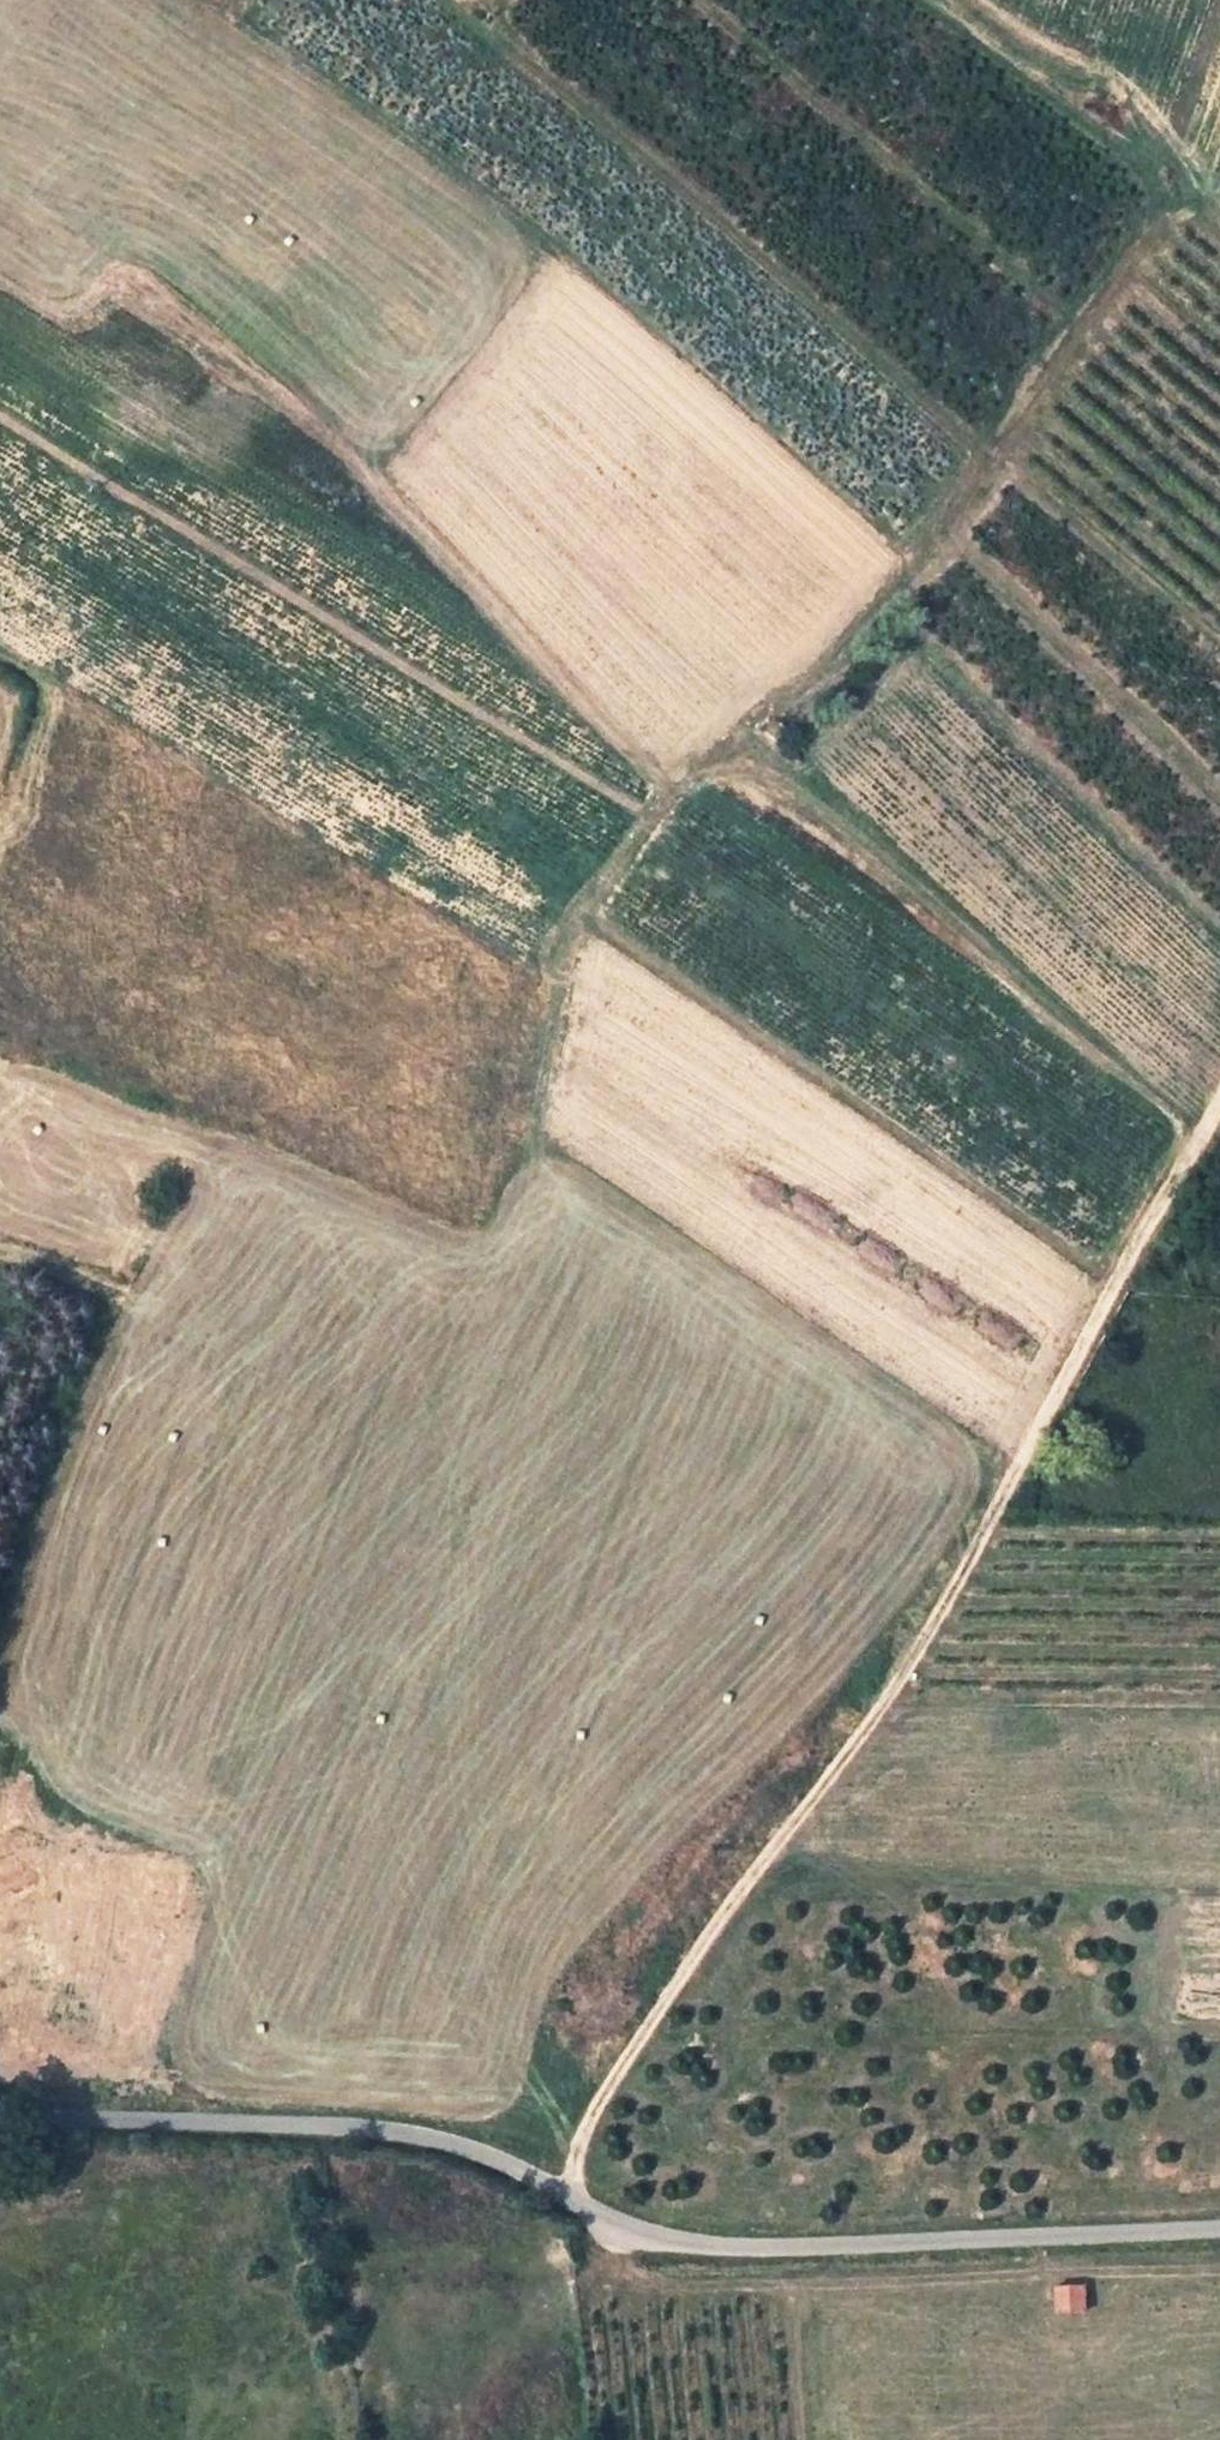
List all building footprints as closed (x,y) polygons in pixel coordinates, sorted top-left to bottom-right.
[(1083,2288),(1056,2288),(1056,2315),(1083,2315),(1083,2288)]
